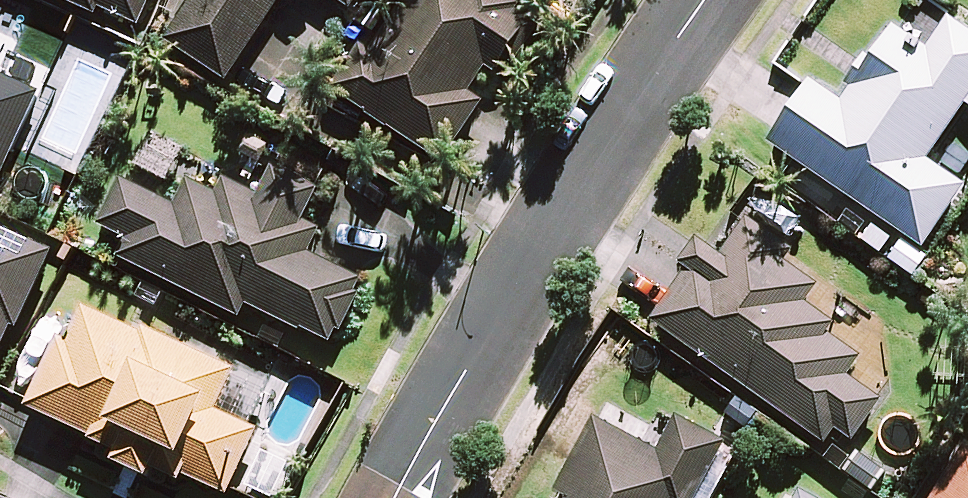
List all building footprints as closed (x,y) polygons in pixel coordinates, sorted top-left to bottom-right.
[(128,42),(149,0),(45,0),(128,42)] [(163,43),(222,84),(279,0),(192,0),(163,43)] [(347,13),(356,0),(329,0),(347,13)] [(498,2),(495,0),(407,0),(371,56),(362,50),(333,96),(437,162),(463,121),(478,99),(471,95),(487,69),(494,74),(500,63),(511,70),(538,27),(498,2)] [(942,18),(922,47),(893,27),(838,108),(808,87),(767,147),(923,255),(967,189),(967,185),(927,157),(967,97),(967,35),(942,18)] [(54,56),(0,31),(0,173),(54,56)] [(330,348),(352,302),(365,274),(308,246),(313,234),(296,225),(311,192),(272,173),(260,198),(217,177),(210,193),(183,180),(173,201),(122,176),(116,189),(97,228),(123,241),(114,260),(237,319),(243,306),(330,348)] [(830,434),(848,446),(879,402),(845,378),(860,358),(821,330),(827,322),(804,306),(817,288),(788,268),(796,257),(744,220),(716,259),(701,249),(648,323),(821,446),(830,434)] [(47,258),(0,234),(0,353),(47,258)] [(231,374),(70,306),(26,412),(115,449),(108,467),(147,483),(154,468),(226,497),(253,432),(214,415),(231,374)] [(764,417),(728,393),(707,425),(743,449),(764,417)] [(561,497),(691,497),(722,451),(675,420),(649,458),(596,423),(550,491),(561,497)] [(961,449),(932,497),(967,497),(967,453),(961,449)] [(887,473),(856,451),(839,475),(870,497),(887,473)]
